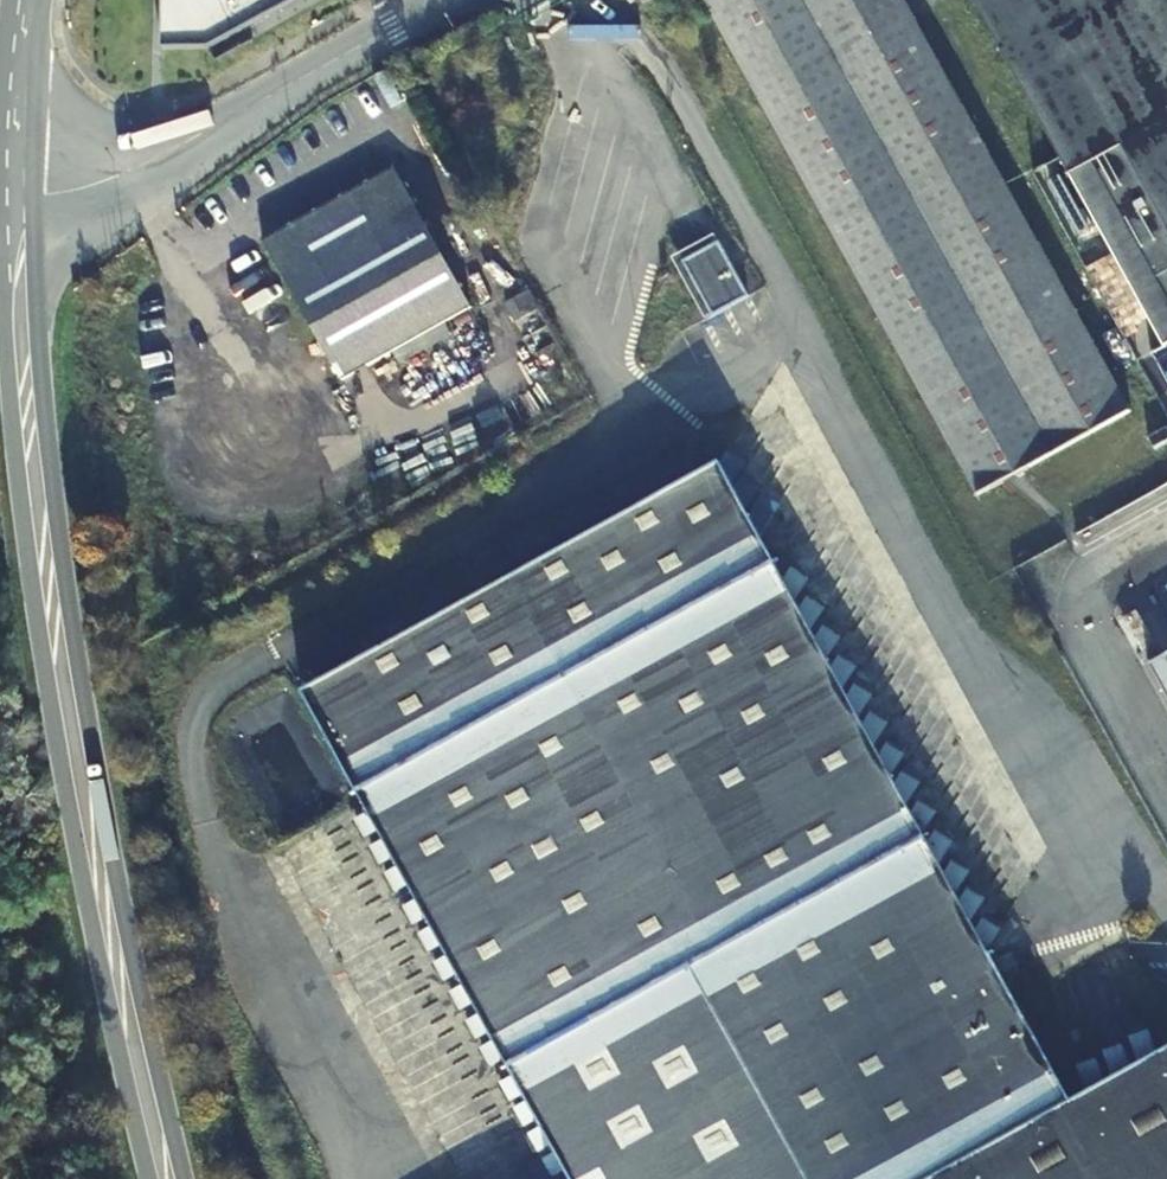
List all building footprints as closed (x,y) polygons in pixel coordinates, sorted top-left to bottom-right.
[(160,48),(209,47),(296,0),(157,0),(160,48)] [(915,0),(708,0),(986,489),(1143,400),(915,0)] [(1068,178),(1090,165),(1166,300),(1166,0),(965,0),(1068,178)] [(475,314),(396,174),(269,249),(346,386),(475,314)] [(712,239),(676,259),(706,314),(742,293),(712,239)] [(525,328),(547,315),(539,300),(517,311),(525,328)] [(543,1178),(1166,1178),(1166,1043),(1052,1111),(682,476),(271,720),(543,1178)] [(1146,666),(1166,704),(1166,654),(1146,666)]
